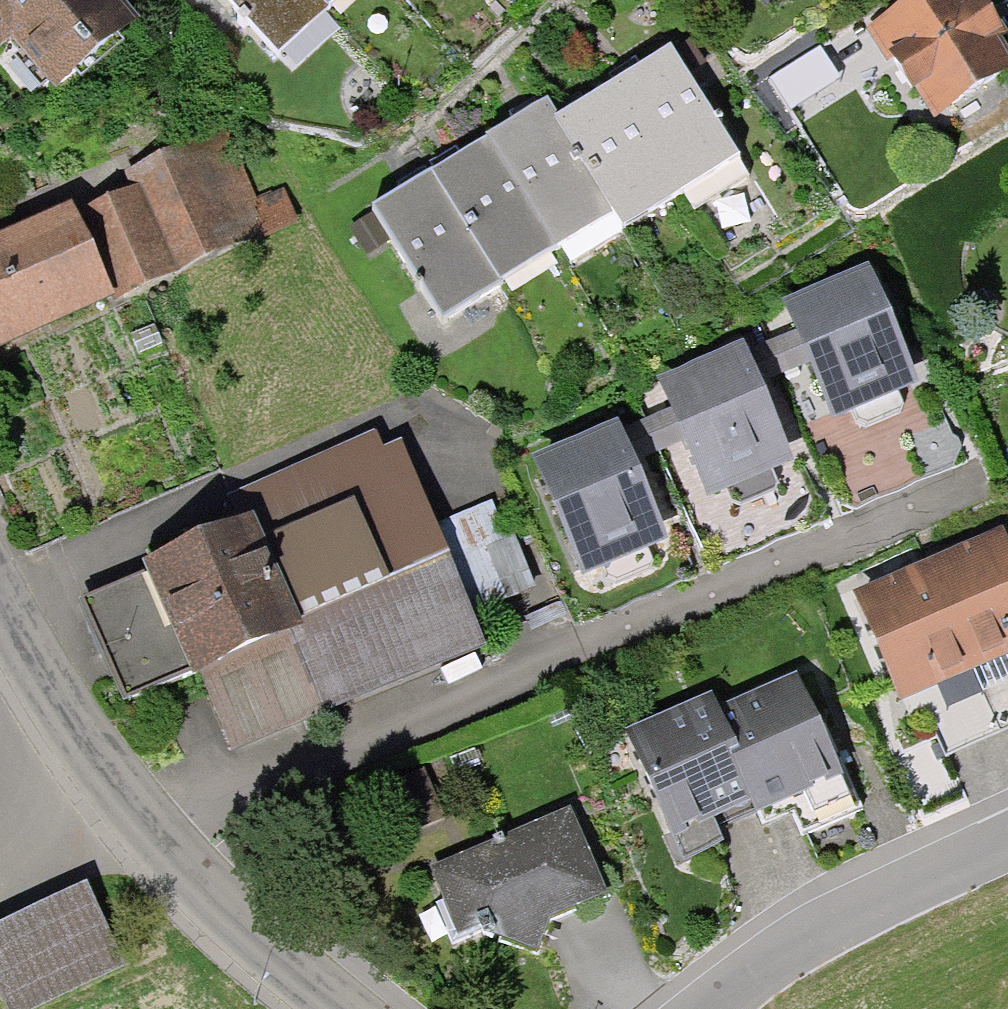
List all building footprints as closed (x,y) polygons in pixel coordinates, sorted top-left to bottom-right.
[(4,36),(49,90),(136,20),(119,0),(0,0),(0,40),(4,36)] [(275,56),(336,0),(224,0),(275,56)] [(867,28),(931,121),(1007,69),(1007,46),(976,0),(909,0),(867,28)] [(769,79),(796,123),(849,90),(821,46),(769,79)] [(399,193),(369,212),(437,320),(609,212),(619,228),(736,154),(669,48),(636,68),(596,94),(555,119),(544,102),(510,123),(457,156),(399,193)] [(0,234),(0,353),(297,225),(281,188),(249,202),(220,135),(118,179),(124,193),(74,215),(69,204),(0,234)] [(864,269),(778,306),(829,424),(915,387),(864,269)] [(742,345),(654,382),(703,501),(791,465),(742,345)] [(614,425),(527,463),(580,581),(666,543),(614,425)] [(197,535),(135,561),(184,674),(196,669),(232,755),(485,647),(394,434),(191,520),(197,535)] [(483,610),(537,590),(515,531),(461,551),(483,610)] [(852,595),(896,701),(940,683),(1007,655),(1007,545),(1003,533),(852,595)] [(145,592),(90,618),(138,719),(192,693),(145,592)] [(714,689),(620,731),(679,862),(724,842),(719,830),(731,825),(757,814),(762,826),(795,812),(805,834),(861,809),(798,666),(719,700),(714,689)] [(425,771),(379,793),(399,836),(446,814),(425,771)] [(566,808),(428,864),(459,943),(484,933),(534,952),(546,920),(603,897),(566,808)] [(0,924),(0,1002),(3,1008),(43,1008),(123,972),(83,886),(0,924)]
